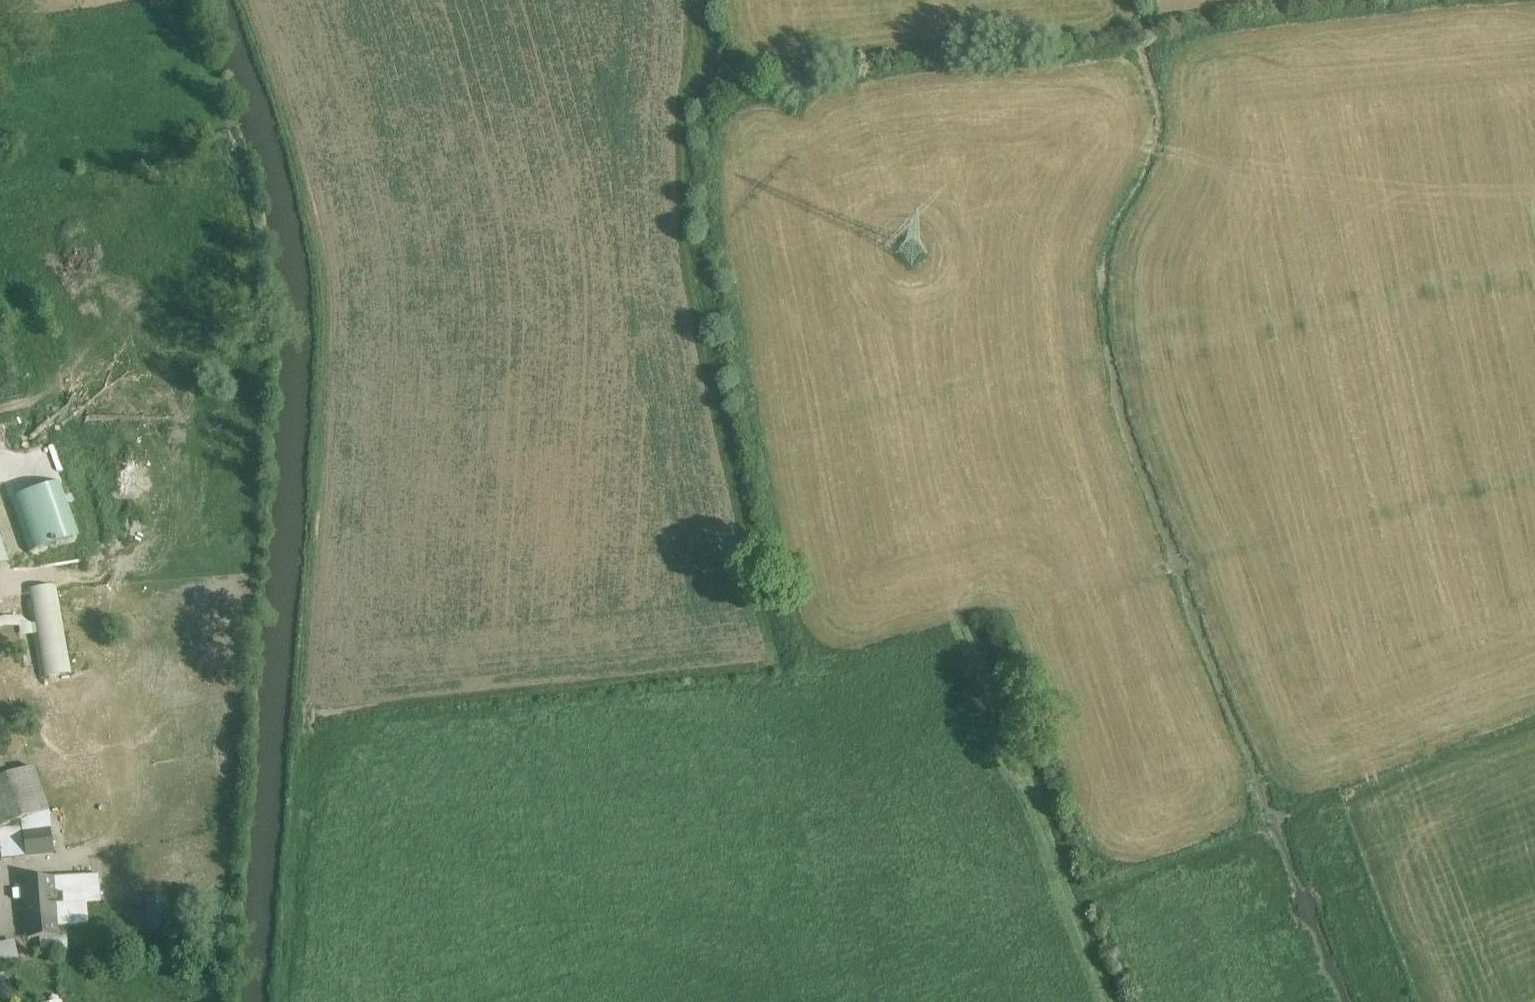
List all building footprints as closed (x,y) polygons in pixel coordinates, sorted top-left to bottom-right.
[(56,587),(26,592),(40,674),(71,669),(56,587)] [(0,779),(0,828),(24,820),(49,811),(34,767),(8,776),(8,777),(0,779)] [(51,829),(49,811),(24,820),(24,827),(25,832),(51,829)] [(25,832),(24,827),(0,830),(0,848),(1,860),(54,854),(51,829),(25,832)] [(99,874),(23,880),(26,921),(28,938),(40,938),(59,936),(58,924),(87,922),(86,901),(101,899),(99,874)] [(165,897),(148,898),(150,916),(167,915),(165,897)] [(168,927),(167,915),(150,916),(151,929),(168,927)] [(59,936),(40,938),(41,951),(68,949),(67,936),(59,936)] [(0,943),(0,964),(19,960),(15,940),(0,943)]
